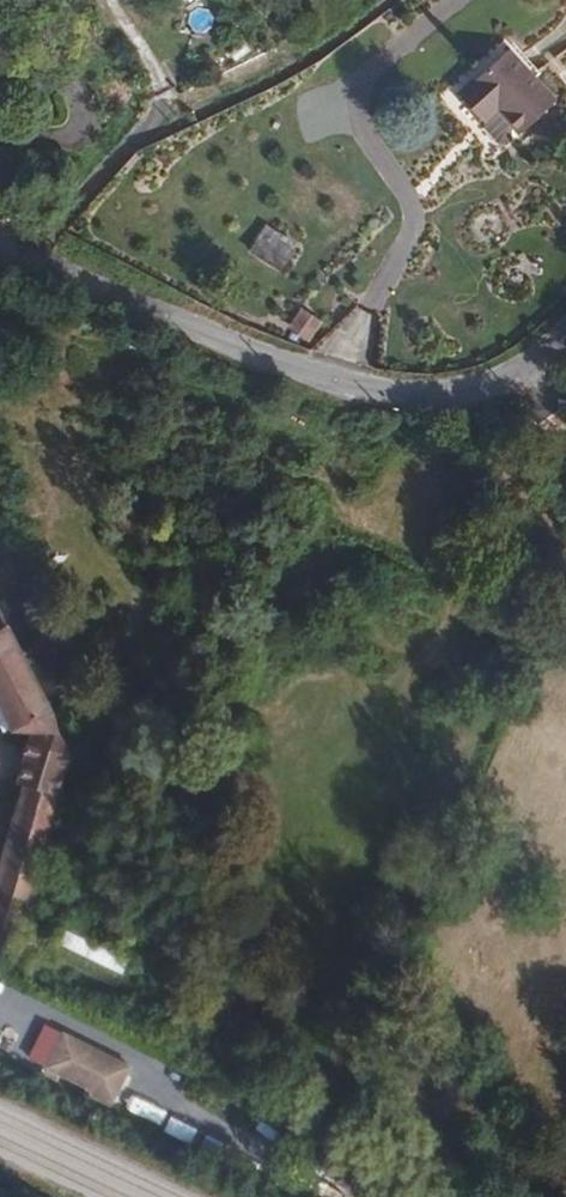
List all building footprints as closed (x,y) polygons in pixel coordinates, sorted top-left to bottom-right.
[(453,91),(503,146),(557,96),(507,42),(453,91)] [(8,723),(30,725),(15,779),(22,782),(0,859),(0,944),(15,950),(66,748),(52,722),(49,708),(0,614),(0,706),(8,723)] [(45,1021),(25,1060),(111,1105),(132,1067),(45,1021)]
